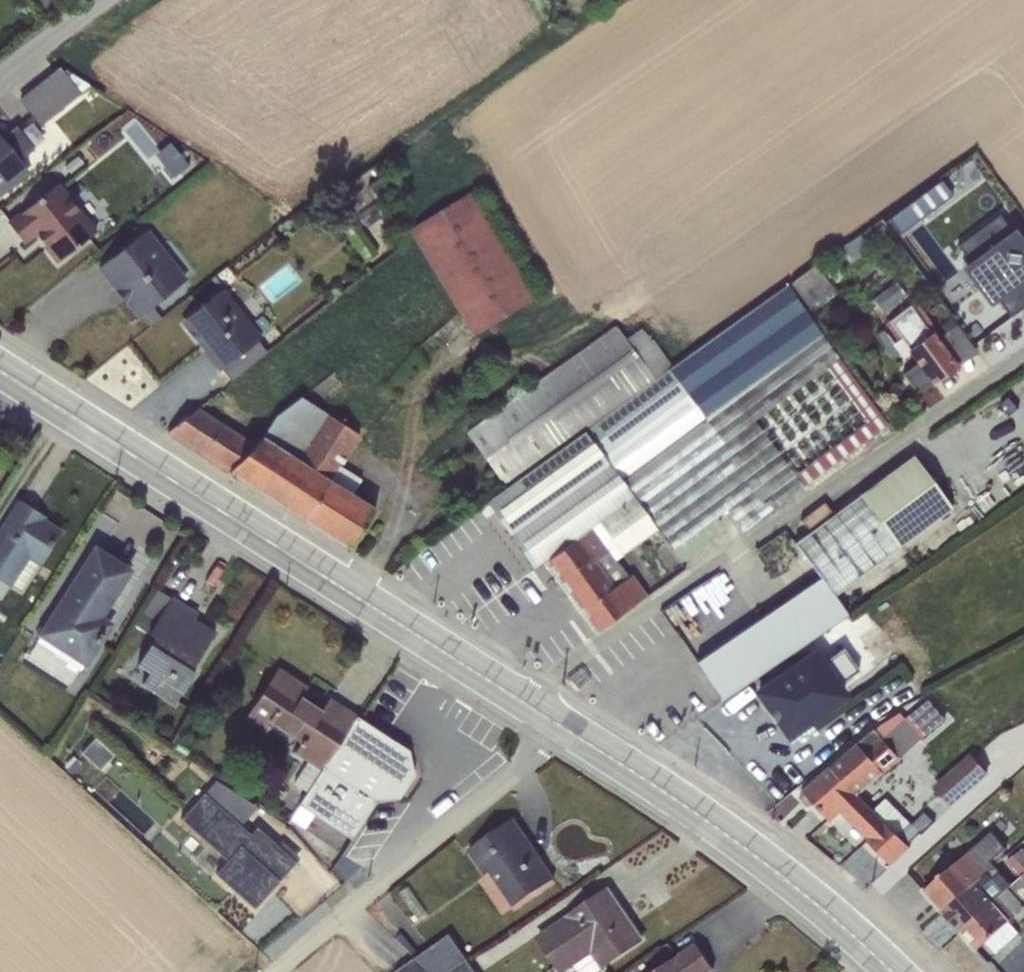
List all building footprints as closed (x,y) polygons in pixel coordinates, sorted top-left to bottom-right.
[(59,66),(18,99),(39,126),(89,85),(65,70),(62,71),(59,66)] [(139,118),(127,110),(113,122),(137,153),(155,139),(139,118)] [(26,170),(19,162),(34,149),(16,126),(0,138),(0,190),(26,170)] [(382,175),(368,185),(380,201),(393,191),(382,175)] [(941,181),(889,219),(900,233),(952,195),(941,181)] [(96,231),(58,182),(7,223),(22,243),(34,234),(57,262),(96,231)] [(471,190),(407,230),(472,336),(536,296),(471,190)] [(956,246),(968,262),(960,268),(989,306),(997,300),(1009,317),(1023,307),(1023,243),(1013,228),(1010,231),(998,215),(956,246)] [(869,227),(839,249),(849,263),(879,242),(869,227)] [(147,229),(98,267),(116,291),(121,288),(141,314),(152,306),(186,279),(147,229)] [(816,266),(790,283),(810,313),(835,294),(816,266)] [(895,281),(871,299),(882,312),(905,294),(895,281)] [(784,286),(487,499),(488,500),(495,509),(537,567),(544,562),(591,528),(615,559),(656,530),(670,550),(715,517),(725,509),(741,532),(887,424),(784,286)] [(183,321),(189,328),(229,296),(224,289),(183,321)] [(229,296),(189,328),(229,380),(266,350),(258,340),(262,337),(229,296)] [(916,302),(909,306),(955,367),(976,353),(956,325),(940,336),(916,302)] [(152,306),(141,314),(150,326),(161,317),(152,306)] [(909,306),(888,321),(932,382),(955,367),(909,306)] [(615,325),(465,432),(503,485),(671,366),(642,326),(624,340),(615,325)] [(254,444),(229,472),(349,549),(374,509),(351,494),(361,480),(339,466),(358,435),(299,397),(274,416),(261,437),(254,444)] [(167,432),(229,472),(254,444),(199,407),(167,432)] [(951,508),(912,455),(793,543),(819,577),(834,596),(951,508)] [(488,500),(477,507),(484,517),(495,509),(488,500)] [(18,502),(0,529),(0,581),(9,587),(11,585),(20,591),(58,531),(41,520),(43,518),(18,502)] [(715,517),(670,550),(680,562),(707,542),(705,539),(718,529),(720,523),(715,517)] [(615,559),(591,528),(544,562),(595,631),(596,631),(646,595),(630,573),(627,576),(615,559)] [(94,550),(35,642),(78,671),(82,665),(85,667),(113,623),(100,614),(127,571),(94,550)] [(819,577),(695,662),(722,700),(847,614),(834,596),(819,577)] [(153,623),(170,598),(155,589),(139,614),(153,623)] [(154,637),(135,663),(148,672),(140,684),(173,706),(213,634),(192,621),(196,615),(170,598),(153,623),(147,633),(154,637)] [(814,648),(751,692),(786,742),(850,697),(840,684),(858,671),(842,648),(824,662),(814,648)] [(308,792),(355,717),(327,699),(319,712),(299,699),(306,689),(276,669),(243,719),(262,731),(268,722),(299,742),(292,753),(307,762),(292,784),(307,793),(308,792)] [(801,793),(801,798),(807,805),(812,804),(828,821),(840,810),(868,838),(865,841),(890,866),(908,848),(906,846),(928,824),(920,816),(911,825),(885,798),(872,811),(857,796),(944,719),(929,700),(905,720),(898,711),(883,724),(882,722),(829,767),(801,793)] [(355,717),(308,792),(360,824),(374,802),(398,798),(413,775),(413,773),(408,770),(405,758),(408,751),(355,717)] [(95,738),(81,753),(100,770),(114,755),(95,738)] [(970,756),(932,788),(948,807),(986,775),(970,756)] [(215,780),(179,820),(225,861),(214,874),(253,909),(295,862),(276,846),(255,828),(248,835),(238,826),(256,806),(215,780)] [(308,792),(307,793),(299,805),(296,804),(285,823),(339,857),(360,824),(308,792)] [(511,820),(468,850),(485,875),(488,873),(511,908),(552,880),(511,820)] [(941,912),(994,867),(990,862),(1006,850),(991,833),(923,891),(941,912)] [(281,841),(276,846),(295,862),(299,857),(281,841)] [(1023,874),(1023,847),(1004,863),(1018,879),(1023,874)] [(994,867),(941,912),(958,932),(1011,886),(994,867)] [(958,932),(975,951),(984,943),(1008,923),(1023,909),(1023,874),(1018,879),(1011,886),(958,932)] [(406,886),(398,892),(416,919),(425,914),(406,886)] [(535,939),(558,971),(565,971),(573,967),(576,971),(593,971),(641,940),(626,919),(625,920),(607,893),(608,892),(607,890),(535,939)] [(1008,923),(984,943),(994,955),(1018,933),(1008,923)] [(415,958),(429,971),(446,971),(465,959),(448,935),(415,958)] [(655,971),(708,971),(712,969),(696,945),(655,971)] [(415,958),(394,971),(429,971),(415,958)] [(465,959),(446,971),(474,971),(465,959)]
